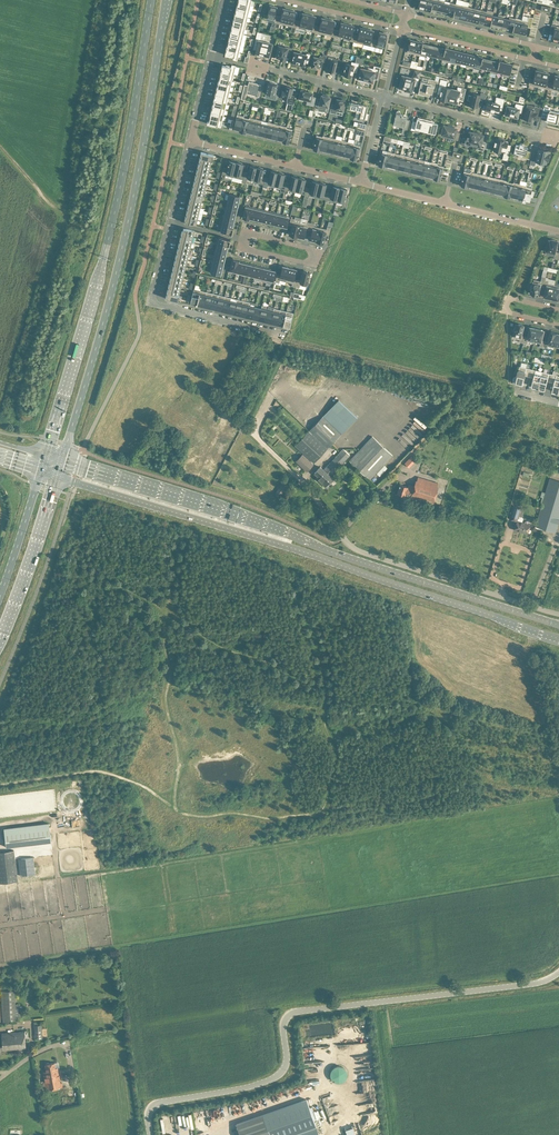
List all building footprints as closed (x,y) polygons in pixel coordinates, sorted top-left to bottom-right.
[(426,0),(420,0),(418,8),(424,9),(426,0)] [(430,11),(433,0),(426,0),(424,9),(430,11)] [(430,11),(431,11),(431,10),(436,12),(439,0),(433,0),(430,11)] [(436,12),(442,13),(445,1),(444,1),(440,0),(439,0),(436,12)] [(453,16),(459,18),(462,5),(463,1),(460,0),(457,0),(456,4),(453,16)] [(445,1),(442,13),(447,14),(450,2),(445,1)] [(236,8),(249,11),(250,5),(238,2),(236,8)] [(450,2),(447,14),(452,16),(453,16),(456,4),(455,3),(455,4),(450,2)] [(275,27),(276,23),(278,16),(275,15),(277,7),(273,6),(273,5),(269,4),(268,8),(269,8),(267,15),(264,14),(263,19),(266,20),(266,21),(267,21),(267,20),(272,22),(271,26),(275,27)] [(462,5),(459,18),(465,20),(468,7),(462,5)] [(468,7),(465,20),(471,21),(474,8),(468,7)] [(236,8),(235,11),(235,13),(234,13),(248,17),(249,11),(236,8)] [(281,17),(278,16),(276,23),(279,24),(280,24),(285,25),(286,25),(290,9),(286,8),(286,9),(283,8),(281,17)] [(475,8),(474,8),(471,21),(477,23),(481,10),(480,10),(475,8)] [(290,9),(286,25),(292,27),(295,28),(297,20),(294,20),(296,11),(293,11),(293,10),(290,9)] [(487,11),(484,24),(490,26),(492,16),(493,11),(487,10),(487,9),(486,11),(487,11)] [(481,10),(477,23),(484,24),(487,11),(486,11),(481,10)] [(235,14),(234,17),(233,19),(246,23),(248,17),(234,13),(234,14),(235,14)] [(300,21),(297,20),(295,28),(299,28),(299,29),(299,28),(305,30),(309,14),(305,13),(305,14),(302,13),(300,21)] [(309,14),(305,30),(311,31),(311,32),(312,32),(315,32),(316,25),(313,24),(315,16),(313,16),(313,15),(309,14)] [(498,17),(496,26),(501,28),(503,18),(504,18),(504,15),(504,16),(499,14),(498,14),(498,17)] [(522,20),(518,33),(525,34),(527,27),(530,28),(533,17),(529,17),(529,16),(527,21),(522,20)] [(509,20),(507,29),(512,30),(512,31),(515,18),(510,17),(509,20)] [(324,35),(328,19),(324,18),(322,18),(320,26),(316,25),(315,32),(318,33),(324,35)] [(515,18),(512,31),(518,33),(522,20),(521,20),(515,18)] [(233,20),(233,22),(232,25),(231,25),(245,28),(246,23),(233,19),(233,20)] [(332,20),(328,19),(324,35),(325,35),(330,36),(331,36),(334,37),(336,30),(332,29),(334,21),(332,20)] [(336,30),(334,37),(337,38),(338,38),(338,35),(344,37),(348,23),(344,22),(344,23),(341,23),(339,31),(336,30)] [(351,24),(348,23),(344,37),(350,38),(350,41),(353,42),(355,35),(352,34),(354,26),(351,25),(351,24)] [(558,43),(558,37),(558,26),(555,25),(556,25),(555,25),(552,24),(550,32),(553,32),(551,41),(554,41),(554,42),(558,43)] [(232,25),(231,28),(231,31),(230,31),(243,34),(245,28),(231,25),(232,25)] [(363,44),(367,28),(363,27),(363,28),(360,27),(358,36),(355,35),(353,42),(357,43),(363,44)] [(371,29),(367,28),(363,44),(369,46),(373,46),(374,39),(371,39),(373,30),(371,30),(371,29)] [(230,31),(230,34),(229,37),(242,40),(243,34),(230,31)] [(262,33),(257,32),(253,49),(256,50),(255,53),(259,54),(259,55),(263,56),(263,55),(269,57),(271,49),(272,49),(273,45),(272,45),(272,44),(260,41),(262,33)] [(374,39),(373,46),(376,47),(376,48),(376,47),(382,49),(383,49),(385,37),(386,37),(387,33),(383,32),(383,33),(380,32),(378,40),(374,39)] [(229,37),(228,43),(241,46),(242,40),(229,37)] [(413,54),(416,41),(410,39),(407,52),(413,54)] [(419,55),(423,43),(416,41),(413,54),(419,55)] [(226,48),(239,52),(241,46),(228,43),(226,48)] [(423,43),(419,55),(420,56),(420,55),(425,57),(428,45),(423,43)] [(280,59),(285,60),(286,55),(290,56),(292,48),(284,46),(283,46),(283,47),(279,46),(276,57),(281,58),(280,59)] [(237,60),(239,52),(226,48),(225,55),(229,56),(229,57),(231,57),(232,56),(234,57),(233,59),(237,60)] [(442,58),(441,61),(442,61),(448,62),(451,49),(445,48),(444,49),(445,49),(442,58)] [(454,64),(457,51),(451,49),(448,62),(448,63),(448,62),(454,64)] [(463,53),(457,51),(454,64),(460,65),(461,63),(463,53)] [(296,63),(295,65),(300,66),(300,65),(304,66),(305,62),(308,63),(311,54),(307,53),(306,55),(294,52),(291,62),(296,63)] [(463,53),(461,63),(467,64),(470,54),(463,53)] [(314,57),(311,67),(316,68),(317,67),(320,67),(322,61),(325,62),(327,55),(323,54),(323,57),(320,56),(319,58),(314,57)] [(476,56),(470,54),(467,64),(466,67),(467,67),(472,68),(473,69),(476,56)] [(476,56),(473,69),(473,68),(479,70),(480,67),(482,58),(482,57),(476,56)] [(326,71),(330,72),(330,73),(334,74),(336,66),(339,66),(341,60),(334,58),(333,61),(329,60),(326,71)] [(491,70),(490,73),(496,74),(495,74),(496,74),(497,71),(496,71),(499,62),(498,62),(493,60),(491,70)] [(349,76),(351,77),(352,75),(351,75),(352,73),(352,74),(353,72),(356,73),(359,63),(351,61),(351,64),(346,63),(345,68),(344,68),(344,70),(343,75),(344,75),(343,76),(348,77),(348,76),(349,76)] [(499,62),(496,71),(497,71),(503,73),(505,63),(499,61),(498,62),(499,62)] [(508,77),(512,64),(505,63),(503,73),(502,76),(508,77)] [(220,71),(234,74),(238,75),(239,67),(236,66),(232,65),(231,67),(229,67),(230,65),(229,65),(229,66),(227,65),(227,66),(222,65),(221,71),(220,71)] [(373,79),(378,80),(381,67),(374,65),(372,71),(361,68),(359,75),(359,76),(358,78),(359,79),(359,80),(363,81),(363,80),(372,82),(373,79)] [(420,72),(414,70),(413,76),(412,76),(412,78),(402,75),(401,79),(400,83),(399,88),(405,89),(405,90),(411,92),(411,91),(412,91),(415,77),(419,78),(420,72)] [(538,71),(536,70),(534,78),(530,78),(528,85),(532,85),(532,86),(538,87),(542,71),(538,70),(538,71)] [(219,77),(232,80),(234,74),(221,71),(220,71),(221,71),(219,77)] [(546,72),(542,71),(538,87),(539,87),(544,88),(544,89),(545,89),(548,89),(550,82),(546,82),(548,73),(546,73),(546,72)] [(548,89),(551,90),(552,91),(552,90),(557,92),(558,92),(558,86),(558,75),(555,75),(553,83),(550,82),(548,89)] [(231,86),(232,80),(219,77),(218,83),(217,82),(217,83),(231,86)] [(419,94),(423,96),(423,94),(429,96),(430,93),(432,93),(432,91),(436,92),(438,81),(428,79),(427,83),(421,81),(418,93),(419,93),(419,94)] [(441,79),(438,90),(441,91),(440,94),(441,95),(440,98),(442,99),(441,100),(445,101),(445,100),(449,101),(452,89),(445,88),(447,81),(441,79)] [(241,99),(244,100),(245,100),(247,94),(257,96),(257,97),(258,96),(259,97),(261,90),(260,90),(261,85),(257,84),(251,82),(251,83),(249,83),(250,83),(249,83),(248,85),(244,84),(241,99)] [(276,92),(276,89),(277,84),(273,83),(273,82),(270,82),(269,82),(268,82),(266,93),(269,94),(268,98),(277,100),(277,101),(279,92),(276,92)] [(229,92),(231,86),(217,83),(218,83),(216,88),(229,92)] [(292,95),(292,94),(291,93),(293,88),(286,87),(285,91),(282,90),(281,96),(283,97),(283,98),(288,100),(287,103),(294,105),(296,96),(292,95)] [(452,89),(449,101),(457,103),(458,100),(459,98),(463,99),(466,89),(458,87),(457,90),(452,89)] [(216,89),(216,91),(215,94),(228,98),(229,92),(216,88),(216,89)] [(313,93),(305,91),(305,90),(302,89),(301,90),(298,99),(304,100),(304,99),(307,100),(306,104),(313,106),(316,97),(312,96),(313,93)] [(483,101),(485,93),(481,92),(480,95),(472,93),(469,106),(470,106),(470,107),(474,108),(474,107),(478,108),(479,100),(483,101)] [(214,100),(226,103),(228,98),(215,94),(214,100)] [(321,98),(317,98),(315,106),(319,107),(319,105),(328,107),(330,97),(330,96),(326,95),(325,96),(321,95),(321,98)] [(490,111),(493,111),(493,112),(493,111),(494,111),(494,110),(498,111),(499,109),(502,110),(505,99),(496,97),(495,103),(487,101),(485,111),(490,112),(490,111)] [(332,104),(330,110),(338,112),(338,110),(343,111),(346,101),(345,101),(345,100),(341,99),(341,100),(337,99),(335,105),(332,104)] [(212,106),(225,109),(226,103),(214,100),(212,106)] [(366,113),(367,112),(368,106),(363,105),(351,102),(350,106),(347,105),(347,108),(350,109),(349,109),(356,111),(357,111),(356,112),(361,114),(360,118),(365,119),(367,120),(367,121),(369,113),(366,113)] [(516,104),(515,108),(507,106),(506,110),(505,110),(504,114),(505,114),(506,115),(505,116),(509,116),(509,115),(517,117),(518,112),(522,113),(521,113),(522,113),(524,105),(523,105),(523,106),(516,104)] [(547,118),(547,121),(548,121),(548,122),(556,123),(558,123),(558,124),(558,113),(558,112),(550,110),(550,107),(547,106),(548,105),(544,104),(541,116),(547,118)] [(225,109),(212,106),(211,112),(224,115),(225,109)] [(532,117),(536,118),(539,119),(542,108),(534,106),(533,110),(526,108),(523,119),(524,119),(524,120),(527,121),(528,120),(531,121),(532,117)] [(400,114),(401,113),(401,112),(400,112),(400,111),(399,111),(399,110),(398,110),(397,111),(396,111),(396,112),(395,116),(395,118),(393,124),(403,127),(401,133),(406,134),(410,120),(406,119),(406,117),(402,116),(402,115),(401,114),(401,115),(400,114)] [(211,112),(209,118),(222,121),(224,115),(211,112)] [(239,131),(240,131),(243,116),(237,114),(234,128),(240,130),(239,131)] [(244,116),(243,116),(240,131),(246,132),(249,118),(249,117),(249,119),(243,117),(244,116)] [(209,118),(208,121),(207,121),(207,122),(207,123),(207,124),(208,124),(221,127),(222,121),(209,118)] [(246,131),(252,133),(256,119),(249,118),(246,132),(246,133),(246,131)] [(415,129),(424,131),(427,120),(422,118),(421,120),(417,119),(416,122),(413,121),(411,130),(414,131),(415,129)] [(252,133),(258,134),(262,121),(256,119),(252,133)] [(427,120),(424,131),(435,134),(438,124),(432,122),(432,121),(427,120)] [(262,121),(258,134),(265,136),(268,122),(262,121)] [(265,136),(271,137),(274,124),(268,122),(265,136)] [(271,137),(277,139),(280,125),(274,124),(271,137)] [(283,142),(286,127),(280,125),(277,139),(283,140),(283,141),(283,142)] [(453,127),(453,126),(448,125),(447,126),(444,125),(441,134),(452,137),(451,138),(458,140),(460,132),(456,132),(457,128),(453,127)] [(287,127),(286,127),(283,142),(289,143),(291,137),(292,134),(291,133),(292,129),(286,128),(287,127)] [(469,144),(473,145),(476,132),(473,131),(473,132),(469,131),(468,136),(467,136),(467,139),(462,138),(461,144),(469,146),(469,144)] [(480,133),(476,132),(473,145),(476,146),(476,149),(483,151),(485,144),(482,144),(483,139),(482,139),(483,135),(480,134),(480,133)] [(313,149),(319,150),(323,136),(323,137),(316,135),(316,138),(315,139),(314,143),(313,149)] [(329,137),(323,136),(319,150),(320,151),(320,149),(326,151),(329,137)] [(329,137),(326,151),(332,152),(335,139),(329,137)] [(496,138),(495,141),(494,145),(495,145),(493,151),(500,152),(504,152),(502,159),(507,161),(511,145),(507,144),(508,142),(503,141),(503,140),(502,140),(503,139),(498,137),(498,138),(496,138)] [(335,139),(332,152),(338,154),(342,140),(335,139)] [(342,140),(338,154),(344,155),(348,142),(342,140)] [(348,142),(344,155),(350,157),(354,144),(354,143),(348,142)] [(350,157),(350,158),(357,160),(358,156),(359,155),(358,155),(360,146),(361,146),(354,144),(350,157)] [(521,144),(520,144),(519,144),(519,145),(516,144),(513,153),(514,153),(514,154),(515,154),(516,154),(519,155),(520,154),(523,154),(522,157),(529,159),(531,152),(527,151),(527,147),(522,146),(523,146),(522,146),(523,145),(521,144)] [(548,154),(549,151),(548,151),(548,150),(544,149),(544,150),(538,148),(537,153),(536,153),(536,156),(532,155),(530,164),(534,165),(535,165),(536,161),(546,164),(547,161),(548,161),(550,154),(549,154),(548,154)] [(381,153),(381,154),(380,155),(379,159),(380,159),(378,165),(384,166),(388,151),(387,151),(387,152),(383,150),(383,152),(382,152),(382,153),(381,153)] [(394,153),(388,151),(384,166),(385,166),(385,165),(391,167),(394,153)] [(201,155),(201,158),(212,161),(214,155),(201,152),(200,155),(201,155)] [(400,155),(394,153),(391,167),(397,168),(400,155)] [(397,168),(403,170),(407,156),(400,155),(397,168)] [(413,158),(407,156),(403,170),(409,171),(413,158)] [(200,161),(199,164),(210,166),(211,161),(212,161),(201,158),(200,158),(199,161),(200,161)] [(409,171),(416,173),(419,159),(413,158),(409,171)] [(425,161),(419,159),(416,173),(422,174),(425,161)] [(227,168),(224,167),(222,174),(232,177),(236,162),(235,162),(235,161),(231,160),(231,161),(229,160),(228,164),(228,165),(227,168)] [(425,161),(422,174),(428,176),(431,162),(425,161)] [(232,177),(242,179),(243,179),(245,172),(241,171),(243,164),(241,163),(242,163),(238,162),(236,162),(232,177)] [(433,178),(434,178),(438,164),(431,162),(428,176),(434,177),(433,178)] [(198,167),(198,170),(209,172),(210,166),(199,164),(198,163),(197,167),(198,167)] [(438,164),(434,178),(440,180),(441,174),(442,174),(443,170),(442,170),(443,166),(437,165),(438,164)] [(248,173),(245,172),(243,179),(242,179),(242,182),(246,183),(247,177),(254,179),(257,167),(255,167),(256,166),(252,165),(252,166),(250,165),(248,173)] [(253,182),(263,184),(264,184),(265,177),(262,176),(264,169),(262,168),(259,167),(258,168),(257,167),(254,179),(253,182)] [(197,173),(196,175),(207,178),(209,172),(198,170),(197,169),(196,173),(197,173)] [(269,178),(265,177),(264,184),(263,184),(263,187),(267,188),(267,185),(274,187),(278,172),(276,172),(276,171),(273,170),(272,171),(271,171),(269,178)] [(460,185),(467,186),(470,173),(464,171),(463,175),(462,175),(461,179),(462,179),(460,185)] [(279,173),(278,172),(274,187),(280,189),(280,191),(284,192),(286,182),(283,181),(284,174),(283,174),(283,173),(279,172),(279,173)] [(470,172),(470,173),(467,186),(467,187),(467,186),(473,187),(476,173),(470,172)] [(473,187),(479,188),(482,175),(476,173),(473,187)] [(196,179),(195,181),(206,184),(207,178),(196,175),(195,175),(194,178),(196,179)] [(286,182),(284,192),(288,193),(288,190),(295,192),(298,177),(297,177),(297,176),(293,175),(293,176),(291,176),(290,183),(286,182)] [(479,188),(485,190),(488,176),(482,175),(479,188)] [(485,190),(491,191),(495,178),(488,176),(485,190)] [(298,177),(295,192),(305,195),(307,187),(303,187),(305,179),(304,179),(304,178),(300,177),(300,178),(298,177)] [(491,191),(497,193),(501,179),(495,178),(491,191)] [(503,195),(504,196),(507,182),(508,181),(501,179),(497,193),(504,194),(503,195)] [(310,188),(307,187),(305,195),(304,197),(308,198),(309,196),(315,197),(319,182),(318,182),(318,181),(314,180),(314,181),(312,181),(310,188)] [(194,185),(193,187),(204,190),(206,184),(195,181),(194,181),(193,184),(194,185)] [(321,183),(319,182),(315,197),(326,200),(328,192),(324,192),(326,184),(324,184),(324,183),(321,182),(321,183)] [(510,196),(514,182),(513,182),(513,183),(507,182),(504,196),(510,197),(510,196)] [(519,184),(514,182),(510,196),(516,197),(519,184)] [(516,197),(522,199),(526,185),(519,184),(516,197)] [(326,200),(336,202),(340,187),(338,187),(339,186),(335,185),(335,186),(333,186),(331,193),(328,192),(326,200)] [(526,185),(522,199),(522,200),(524,201),(525,199),(529,200),(530,196),(532,197),(534,191),(531,191),(532,188),(526,186),(526,185)] [(193,190),(192,193),(203,196),(204,190),(193,187),(192,187),(192,190),(193,190)] [(340,187),(336,202),(343,204),(342,206),(346,207),(349,198),(345,197),(346,194),(346,193),(347,189),(345,189),(345,188),(342,187),(341,188),(340,187)] [(191,196),(191,199),(202,201),(203,196),(192,193),(191,193),(190,196),(191,196)] [(240,197),(229,194),(227,200),(239,203),(240,200),(239,199),(240,197)] [(370,204),(368,211),(372,212),(373,210),(378,211),(382,198),(375,196),(373,205),(370,204)] [(190,202),(189,205),(200,207),(202,201),(191,199),(190,198),(189,202),(190,202)] [(382,198),(378,211),(379,211),(385,212),(384,215),(388,216),(390,208),(386,207),(388,200),(382,198)] [(239,203),(227,200),(226,206),(237,209),(237,206),(238,207),(239,203)] [(390,208),(388,216),(392,217),(393,214),(399,216),(402,203),(395,202),(393,209),(390,208)] [(402,203),(399,216),(404,217),(404,220),(408,221),(410,213),(406,212),(408,205),(407,205),(407,203),(403,202),(402,203)] [(188,208),(188,210),(199,213),(200,207),(189,205),(188,204),(187,208),(188,208)] [(246,205),(246,206),(243,218),(244,218),(249,219),(250,218),(252,207),(246,205)] [(237,209),(226,206),(224,213),(236,215),(237,212),(236,212),(237,209)] [(414,206),(412,216),(418,218),(420,207),(414,206)] [(255,221),(258,209),(252,207),(250,218),(252,219),(252,220),(255,221)] [(262,221),(264,210),(258,209),(255,221),(259,221),(259,220),(262,221)] [(187,214),(186,216),(197,219),(199,213),(188,210),(187,210),(186,213),(187,214)] [(264,223),(268,224),(270,212),(264,210),(262,221),(264,222),(264,223)] [(274,224),(277,213),(270,212),(268,224),(271,224),(274,224)] [(236,215),(224,213),(223,219),(234,221),(234,219),(235,219),(236,215)] [(277,213),(274,224),(277,225),(276,226),(280,227),(283,215),(277,213)] [(443,213),(440,223),(446,225),(448,214),(443,213)] [(283,215),(280,227),(283,228),(284,227),(286,227),(289,216),(283,215)] [(197,219),(186,216),(185,216),(184,219),(186,220),(185,223),(196,225),(197,219)] [(297,237),(300,223),(294,221),(295,219),(291,218),(289,225),(293,226),(290,235),(293,236),(293,237),(296,237),(296,236),(297,237)] [(221,225),(233,228),(234,224),(233,224),(234,221),(223,219),(221,225)] [(470,219),(468,231),(473,232),(476,221),(470,219)] [(476,221),(473,232),(474,232),(479,233),(482,223),(477,221),(476,221)] [(307,224),(300,223),(297,237),(304,238),(306,229),(309,230),(311,223),(307,222),(307,224)] [(311,223),(309,230),(312,231),(310,240),(317,241),(320,228),(314,226),(314,224),(311,223)] [(487,224),(485,234),(491,236),(493,225),(487,224)] [(220,231),(232,234),(233,228),(221,225),(220,231)] [(320,228),(317,241),(318,242),(317,243),(321,243),(321,242),(323,243),(326,234),(329,235),(331,228),(327,227),(326,229),(320,228)] [(494,234),(492,241),(497,242),(497,240),(503,241),(507,228),(506,228),(506,229),(500,227),(498,235),(494,234)] [(195,231),(183,228),(183,231),(182,231),(181,234),(182,234),(193,237),(194,231),(195,231)] [(507,228),(503,241),(509,243),(509,246),(513,247),(514,239),(511,238),(513,230),(507,228)] [(331,232),(329,240),(332,241),(331,245),(336,246),(337,242),(338,242),(340,234),(331,232)] [(193,237),(182,234),(181,237),(180,236),(179,240),(180,240),(191,243),(193,237)] [(217,242),(229,245),(230,239),(218,236),(217,239),(217,242)] [(361,236),(359,243),(363,244),(361,252),(367,254),(371,241),(365,240),(365,237),(361,236)] [(558,254),(558,252),(556,251),(558,241),(552,239),(551,240),(549,240),(548,246),(547,246),(546,249),(547,250),(546,251),(555,253),(554,256),(554,258),(558,259),(558,254)] [(191,243),(180,240),(180,243),(179,242),(178,246),(179,246),(190,249),(191,243)] [(371,241),(367,254),(368,254),(368,253),(374,255),(376,248),(379,248),(381,241),(377,240),(377,243),(371,242),(371,241)] [(229,245),(217,242),(215,248),(226,251),(227,249),(228,249),(229,245)] [(190,249),(179,246),(178,248),(177,248),(177,251),(178,252),(189,254),(190,249)] [(388,246),(385,258),(390,260),(392,253),(394,253),(395,247),(388,246)] [(226,251),(215,248),(214,254),(226,257),(227,254),(226,254),(226,251)] [(189,254),(178,252),(177,254),(176,254),(175,257),(176,258),(187,260),(189,254)] [(226,257),(214,254),(212,260),(223,263),(224,260),(225,260),(226,257)] [(424,256),(421,267),(427,268),(430,258),(424,256)] [(431,256),(430,262),(432,262),(430,269),(435,271),(438,258),(431,256)] [(187,260),(176,258),(176,260),(175,260),(174,263),(175,263),(186,266),(187,260)] [(438,258),(435,271),(440,272),(442,265),(443,265),(445,260),(438,258)] [(211,266),(223,269),(224,266),(223,266),(223,263),(212,260),(211,266)] [(229,272),(236,273),(239,261),(232,260),(230,270),(229,272)] [(242,274),(245,263),(241,262),(241,263),(239,262),(239,261),(236,273),(242,275),(242,274)] [(186,266),(175,263),(174,266),(173,266),(172,269),(173,269),(184,272),(186,266)] [(248,264),(245,263),(242,274),(248,275),(251,265),(248,265),(248,264)] [(253,266),(251,265),(248,275),(254,276),(257,266),(254,265),(253,266)] [(211,266),(209,272),(221,275),(221,272),(222,272),(223,269),(211,266)] [(254,276),(254,279),(260,281),(263,268),(260,268),(261,267),(257,266),(254,276)] [(286,282),(289,268),(283,266),(280,276),(277,275),(275,282),(279,283),(280,280),(286,282)] [(266,269),(263,268),(260,281),(266,282),(267,280),(269,269),(266,268),(266,269)] [(289,268),(286,282),(292,283),(292,286),(295,287),(297,280),(294,279),(296,269),(289,268)] [(184,272),(173,269),(173,272),(172,271),(171,275),(172,275),(183,278),(184,272)] [(267,280),(273,281),(276,271),(273,271),(273,270),(269,269),(267,280)] [(300,280),(297,280),(295,287),(299,288),(300,285),(306,287),(307,283),(310,273),(307,272),(307,271),(304,270),(304,271),(303,271),(300,280)] [(477,270),(475,280),(481,282),(484,272),(477,270)] [(486,275),(484,283),(489,284),(492,271),(486,270),(484,275),(486,275)] [(492,271),(489,284),(494,285),(496,278),(497,278),(499,273),(492,271)] [(312,281),(311,286),(318,288),(321,276),(316,274),(314,281),(312,281)] [(183,278),(172,275),(171,278),(170,277),(169,281),(171,281),(181,284),(183,278)] [(540,286),(544,287),(546,277),(542,276),(541,281),(534,280),(533,286),(532,285),(530,290),(532,290),(531,293),(532,294),(538,295),(539,291),(540,288),(540,286)] [(546,297),(552,299),(554,287),(555,285),(548,283),(549,280),(546,280),(546,277),(544,287),(547,287),(546,290),(546,292),(545,297),(546,297)] [(181,284),(171,281),(170,283),(169,283),(168,286),(169,287),(180,289),(181,284)] [(347,291),(346,298),(350,299),(351,297),(357,298),(360,285),(353,284),(351,292),(347,291)] [(360,285),(357,298),(363,299),(362,302),(366,303),(368,296),(364,295),(366,287),(360,286),(360,285)] [(180,289),(169,287),(168,289),(167,289),(167,292),(168,293),(179,295),(180,289)] [(193,292),(190,303),(197,304),(199,293),(200,290),(194,289),(193,292)] [(368,296),(366,303),(370,304),(370,301),(376,302),(379,290),(373,289),(371,297),(368,296)] [(197,304),(203,306),(206,292),(200,290),(199,293),(197,304)] [(379,290),(376,302),(382,304),(381,307),(385,308),(387,301),(384,300),(386,292),(385,292),(385,291),(380,290),(380,291),(379,290)] [(203,306),(209,307),(212,293),(206,292),(203,306)] [(179,295),(168,293),(167,295),(166,295),(165,298),(178,301),(179,295)] [(212,293),(209,307),(215,309),(218,295),(212,293)] [(387,301),(385,308),(389,309),(390,306),(395,307),(395,308),(396,308),(399,295),(398,295),(392,294),(391,301),(387,301)] [(215,309),(221,310),(225,296),(218,295),(215,309)] [(399,295),(396,308),(402,309),(401,312),(405,313),(407,306),(404,305),(406,296),(399,295)] [(225,296),(221,310),(227,312),(231,298),(225,296)] [(231,298),(227,312),(234,313),(237,299),(231,298)] [(234,313),(240,315),(243,301),(237,299),(234,313)] [(240,315),(246,316),(249,306),(250,302),(243,301),(240,315)] [(431,303),(427,316),(433,317),(436,304),(437,304),(431,303)] [(436,304),(433,317),(439,318),(442,306),(437,304),(436,304)] [(246,316),(252,318),(255,307),(249,306),(246,316)] [(442,306),(439,318),(444,320),(447,307),(442,306)] [(252,318),(258,319),(261,309),(255,307),(252,318)] [(447,307),(444,320),(450,321),(450,320),(453,308),(447,307)] [(273,312),(271,322),(277,324),(280,310),(274,308),(273,312)] [(453,308),(450,320),(455,321),(456,321),(458,310),(453,308)] [(265,321),(267,310),(261,309),(258,319),(265,321)] [(265,321),(271,322),(273,312),(267,310),(265,321)] [(277,324),(283,325),(286,311),(280,310),(277,324)] [(455,321),(455,322),(461,324),(464,311),(458,310),(456,321),(455,321)] [(293,313),(286,311),(283,325),(289,327),(293,313)] [(464,311),(461,324),(466,325),(469,312),(464,311)] [(469,312),(466,325),(471,326),(472,327),(475,314),(469,312)] [(471,326),(471,327),(477,328),(481,315),(475,313),(475,314),(472,327),(471,326)] [(312,319),(309,332),(314,333),(317,320),(312,319)] [(520,342),(523,343),(525,336),(522,335),(522,332),(522,333),(523,330),(524,325),(518,324),(517,324),(516,327),(515,327),(514,331),(515,332),(513,338),(520,339),(520,342)] [(528,337),(525,336),(523,343),(527,344),(528,341),(534,343),(537,329),(532,327),(532,328),(531,327),(530,332),(529,332),(529,334),(528,337)] [(343,328),(340,338),(346,340),(348,329),(343,328)] [(348,329),(346,340),(352,341),(354,331),(348,329)] [(543,330),(537,329),(534,343),(535,341),(541,343),(540,347),(543,348),(545,341),(542,340),(542,337),(543,337),(543,335),(544,331),(543,330)] [(354,331),(352,341),(358,343),(360,332),(354,331)] [(360,332),(358,343),(363,344),(366,334),(360,332)] [(548,342),(545,341),(543,348),(547,349),(548,346),(554,347),(557,333),(551,332),(550,336),(549,339),(548,342)] [(366,334),(363,344),(369,346),(372,335),(366,334)] [(372,335),(369,346),(375,347),(378,337),(372,335)] [(378,337),(375,347),(381,349),(383,338),(378,337)] [(383,338),(381,349),(387,350),(389,340),(383,338)] [(389,340),(387,350),(392,352),(395,341),(389,340)] [(409,340),(407,348),(409,348),(407,355),(409,356),(408,356),(411,357),(411,356),(412,357),(416,342),(409,340)] [(395,341),(392,352),(399,353),(401,343),(395,341)] [(416,342),(412,357),(417,358),(419,351),(421,351),(423,344),(416,342)] [(426,342),(424,351),(427,352),(425,360),(427,360),(427,361),(431,362),(431,361),(432,362),(435,349),(436,347),(429,345),(430,343),(426,342)] [(435,349),(432,362),(438,363),(440,355),(444,356),(445,349),(442,348),(441,351),(435,349)] [(445,349),(444,356),(447,357),(445,365),(452,366),(455,352),(449,350),(449,349),(445,348),(445,349)] [(455,352),(452,366),(458,368),(460,360),(463,361),(466,352),(462,351),(461,353),(455,352)] [(529,377),(531,369),(520,366),(517,377),(516,377),(515,377),(514,378),(514,379),(513,379),(513,380),(514,381),(514,382),(515,382),(516,383),(521,384),(521,383),(523,384),(525,376),(529,377)] [(531,369),(529,377),(534,378),(532,386),(538,388),(542,372),(539,371),(531,369)] [(547,381),(551,382),(553,374),(542,372),(538,388),(545,389),(547,381)] [(553,374),(551,382),(554,383),(552,391),(558,393),(558,376),(553,374)] [(323,416),(295,445),(300,450),(314,463),(341,434),(323,416)] [(372,436),(350,460),(370,479),(393,455),(372,436)] [(320,467),(314,473),(319,477),(317,479),(325,486),(333,478),(330,476),(350,455),(343,449),(323,470),(320,467)] [(296,461),(307,471),(313,464),(302,454),(296,461)] [(409,468),(416,461),(411,456),(404,463),(409,468)] [(400,484),(397,493),(405,496),(405,495),(433,503),(438,487),(437,487),(438,483),(425,479),(418,477),(417,481),(416,480),(414,486),(413,489),(408,487),(400,484)] [(555,532),(558,521),(558,481),(550,478),(546,492),(544,498),(535,526),(555,532)] [(283,484),(276,494),(279,496),(286,486),(283,484)] [(513,506),(510,517),(513,518),(518,519),(517,521),(517,522),(514,530),(527,533),(527,532),(530,533),(531,530),(531,529),(529,529),(529,528),(530,524),(522,522),(523,518),(522,517),(522,516),(519,516),(521,508),(517,507),(513,506)] [(6,847),(51,842),(49,823),(4,829),(6,847)] [(75,824),(57,826),(63,876),(81,874),(75,824)] [(52,849),(7,855),(11,882),(55,877),(52,849)] [(5,1023),(16,1022),(14,991),(4,991),(5,1023)] [(41,1022),(34,1022),(35,1039),(43,1038),(41,1022)] [(2,1040),(0,1040),(0,1050),(2,1050),(26,1049),(25,1031),(2,1033),(2,1040)] [(48,1090),(52,1089),(61,1087),(59,1073),(58,1068),(55,1068),(54,1063),(50,1063),(48,1062),(48,1063),(47,1063),(46,1064),(45,1064),(47,1071),(44,1072),(47,1090),(48,1090)] [(331,1066),(331,1080),(346,1081),(346,1067),(331,1066)] [(270,1134),(319,1134),(307,1099),(236,1124),(240,1134),(262,1134),(269,1133),(270,1134)] [(347,1134),(355,1134),(353,1127),(345,1129),(347,1134)]
